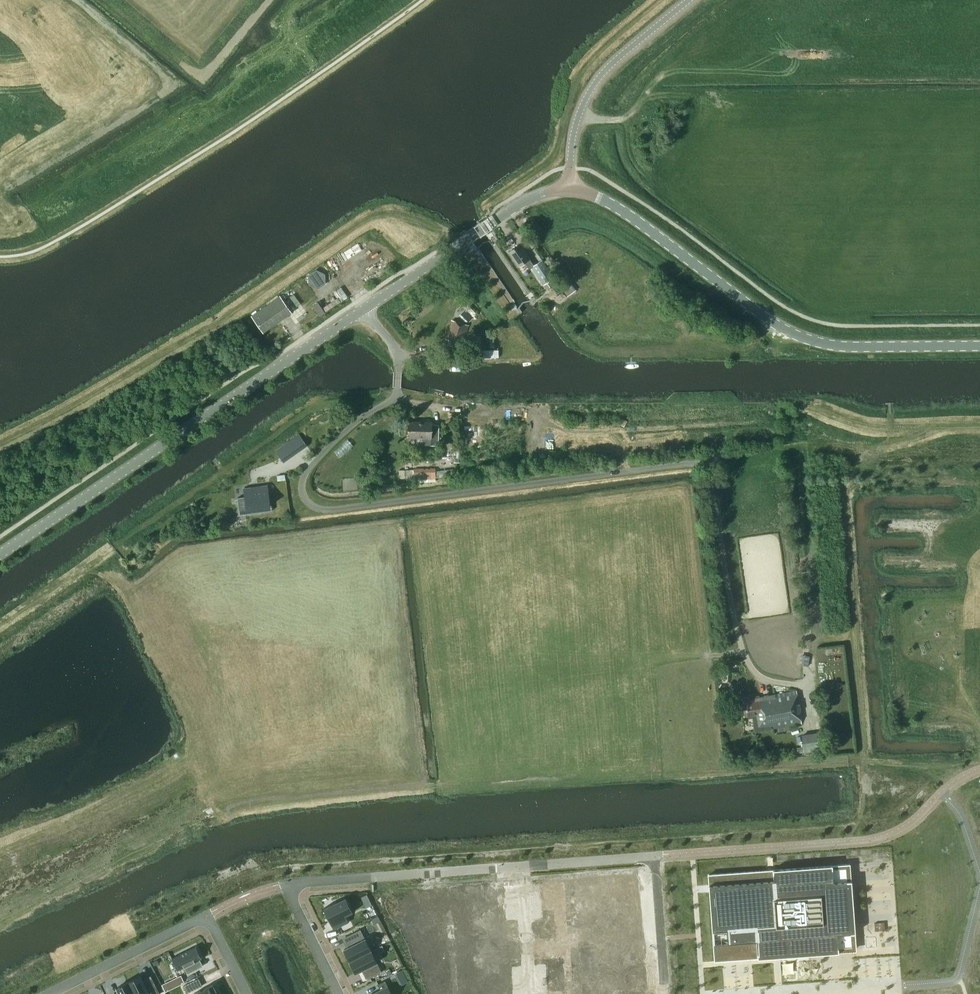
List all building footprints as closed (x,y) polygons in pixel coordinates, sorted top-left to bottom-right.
[(520,244),(508,253),(517,267),(525,261),(529,267),(531,266),(543,283),(553,276),(554,275),(553,274),(542,259),(534,264),(530,258),(520,244)] [(560,269),(553,274),(554,275),(553,276),(568,296),(575,291),(560,269)] [(264,333),(292,313),(281,296),(252,316),(264,333)] [(327,311),(342,300),(339,296),(324,306),(327,311)] [(420,317),(437,307),(433,301),(416,312),(420,317)] [(469,305),(466,308),(475,318),(478,315),(469,305)] [(468,325),(452,320),(447,339),(450,340),(449,344),(458,347),(459,343),(463,344),(468,325)] [(474,336),(475,348),(494,347),(494,335),(474,336)] [(426,445),(438,445),(439,433),(431,433),(432,422),(409,422),(408,437),(426,437),(426,445)] [(461,462),(491,462),(491,423),(461,422),(461,462)] [(342,456),(355,444),(349,438),(336,451),(342,456)] [(284,446),(276,452),(283,461),(290,455),(284,446)] [(407,478),(437,477),(437,468),(414,468),(414,472),(407,472),(407,478)] [(245,497),(238,498),(239,509),(271,505),(268,485),(244,488),(245,497)] [(803,649),(801,665),(808,666),(810,650),(803,649)] [(744,716),(752,715),(755,731),(802,723),(799,707),(797,691),(775,695),(775,694),(759,697),(759,695),(750,697),(751,699),(742,700),(744,716)] [(797,753),(823,749),(821,732),(802,734),(803,748),(796,748),(797,753)] [(774,868),(709,873),(715,957),(852,946),(846,866),(775,871),(774,868)] [(637,879),(617,880),(618,885),(618,892),(637,891),(637,879)] [(589,883),(578,884),(579,903),(583,903),(590,903),(589,883)] [(578,884),(567,885),(568,904),(572,904),(579,903),(578,884)] [(567,885),(556,886),(558,905),(562,905),(568,904),(567,885)] [(500,890),(488,891),(490,910),(492,910),(497,910),(501,909),(500,890)] [(488,891),(478,892),(479,911),(481,911),(488,910),(490,910),(488,891)] [(637,891),(618,892),(618,896),(619,903),(638,901),(637,891)] [(467,892),(456,893),(456,897),(457,913),(466,912),(468,912),(467,892)] [(478,892),(467,892),(468,912),(470,912),(477,911),(479,911),(478,892)] [(346,897),(324,908),(334,929),(344,925),(341,918),(353,912),(346,897)] [(456,897),(446,898),(447,917),(448,917),(455,917),(458,917),(457,913),(456,897)] [(446,898),(435,899),(436,918),(437,918),(444,918),(447,917),(446,898)] [(435,899),(424,900),(425,919),(426,919),(433,918),(436,918),(435,899)] [(424,900),(413,900),(415,920),(416,920),(422,919),(425,919),(424,900)] [(638,901),(619,903),(619,907),(620,914),(635,913),(639,912),(638,901)] [(620,914),(616,914),(616,918),(616,924),(616,925),(636,923),(635,913),(620,914)] [(636,923),(616,925),(617,928),(617,934),(617,935),(637,934),(636,923)] [(350,946),(344,949),(350,961),(371,950),(361,929),(345,937),(350,946)] [(637,934),(617,935),(617,938),(618,947),(637,945),(637,934)] [(195,946),(173,957),(179,970),(185,967),(188,973),(196,969),(192,963),(201,959),(195,946)] [(371,950),(350,961),(356,973),(362,970),(367,979),(382,972),(371,950)] [(599,972),(595,972),(597,992),(608,991),(606,975),(606,971),(599,972)] [(588,972),(585,973),(586,992),(597,992),(595,972),(588,972)] [(577,973),(574,974),(575,993),(586,992),(585,973),(584,973),(577,973)] [(635,973),(628,974),(629,993),(641,992),(639,973),(635,973)] [(552,975),(553,993),(564,993),(563,974),(562,974),(556,975),(552,975)] [(566,974),(563,974),(564,993),(575,993),(574,974),(573,974),(566,974)] [(606,975),(608,991),(608,993),(618,993),(619,993),(617,974),(613,975),(606,975)] [(624,974),(617,974),(619,993),(629,993),(628,974),(624,974)] [(177,986),(185,982),(181,975),(174,979),(177,986)] [(127,982),(132,993),(156,993),(148,979),(140,984),(137,978),(127,982)] [(463,980),(464,993),(475,993),(474,981),(474,979),(470,979),(463,980)] [(495,980),(496,993),(508,993),(507,979),(503,979),(495,980)] [(372,993),(392,993),(388,986),(385,980),(378,984),(381,990),(372,993)] [(441,981),(442,993),(453,993),(452,980),(448,981),(441,981)] [(452,980),(453,993),(464,993),(463,980),(459,980),(452,980)] [(474,981),(475,993),(486,993),(485,980),(481,981),(474,981)] [(485,980),(486,993),(496,993),(495,980),(491,980),(485,980)] [(196,981),(185,986),(188,993),(199,988),(196,981)] [(430,982),(431,993),(442,993),(441,981),(437,981),(430,982)] [(119,993),(132,993),(127,982),(117,987),(120,993),(119,993)] [(194,993),(219,993),(214,983),(194,993)]
